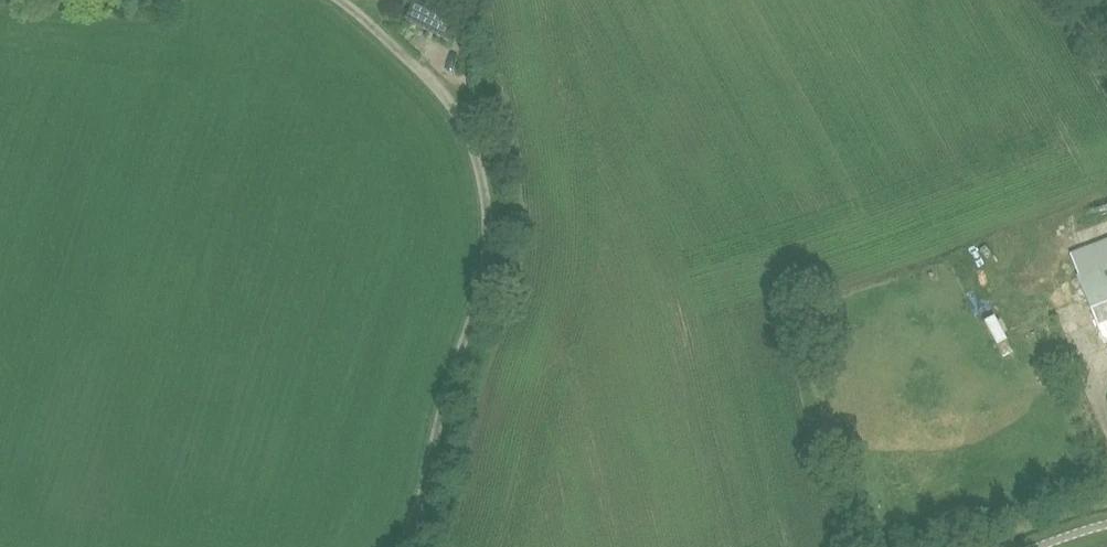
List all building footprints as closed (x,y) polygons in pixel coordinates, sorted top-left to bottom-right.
[(1080,276),(1106,342),(1106,265),(1080,276)]
